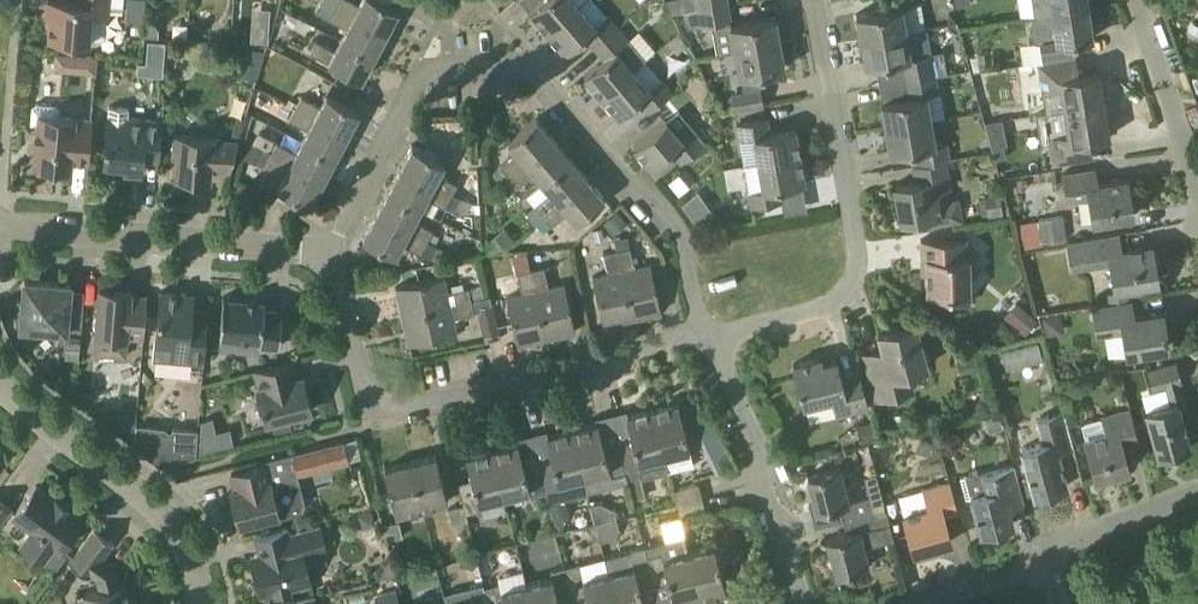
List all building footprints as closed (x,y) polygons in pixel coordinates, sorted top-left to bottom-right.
[(75,1),(60,0),(46,0),(46,7),(51,7),(48,36),(89,40),(91,17),(107,19),(107,15),(109,0),(75,0),(75,1)] [(126,22),(145,23),(146,0),(127,0),(126,22)] [(316,10),(346,26),(341,37),(374,54),(386,32),(327,0),(319,0),(315,9),(316,10)] [(353,0),(327,0),(386,32),(398,8),(382,0),(361,0),(359,3),(353,0)] [(546,30),(578,4),(574,0),(541,0),(529,10),(546,30)] [(727,3),(727,0),(695,0),(697,8),(727,3)] [(927,27),(921,0),(881,0),(883,9),(856,13),(861,38),(927,27)] [(1034,16),(1036,16),(1088,7),(1087,0),(1032,0),(1034,16)] [(699,25),(707,24),(730,19),(727,3),(697,8),(699,25)] [(595,24),(578,4),(546,30),(565,52),(584,36),(593,47),(617,26),(606,14),(595,24)] [(1038,62),(1076,56),(1073,41),(1093,38),(1088,7),(1036,16),(1040,41),(1043,61),(1038,62)] [(717,52),(780,41),(775,16),(713,24),(717,52)] [(146,36),(160,37),(160,29),(155,23),(147,23),(146,36)] [(626,37),(617,26),(593,47),(602,58),(584,74),(601,95),(633,68),(645,59),(643,57),(626,37)] [(933,61),(927,27),(861,38),(865,64),(903,58),(904,65),(902,65),(905,80),(936,74),(935,70),(944,69),(943,59),(933,61)] [(643,55),(653,48),(642,30),(631,37),(643,55)] [(374,54),(341,37),(335,48),(316,38),(310,50),(361,79),(374,54)] [(736,75),(740,74),(758,71),(784,67),(780,41),(717,52),(717,53),(732,50),(736,75)] [(53,50),(52,70),(96,72),(97,52),(53,50)] [(1078,72),(1076,56),(1038,62),(1042,88),(1061,85),(1065,109),(1104,102),(1099,69),(1078,72)] [(650,88),(633,68),(601,95),(619,117),(639,99),(648,111),(671,91),(661,79),(650,88)] [(885,126),(932,117),(927,93),(939,91),(936,74),(905,80),(908,96),(881,101),(885,126)] [(743,91),(731,94),(734,111),(764,106),(761,88),(761,89),(743,91)] [(286,102),(295,107),(347,132),(359,110),(325,93),(319,104),(292,90),(286,102)] [(281,100),(275,111),(289,118),(295,107),(286,102),(281,100)] [(89,162),(92,118),(76,117),(76,116),(59,114),(60,108),(57,104),(36,102),(32,105),(30,123),(36,124),(33,163),(71,167),(72,161),(89,162)] [(1053,162),(1092,157),(1089,139),(1110,136),(1104,102),(1065,109),(1036,114),(1040,143),(1050,142),(1053,162)] [(159,159),(162,120),(128,117),(129,107),(108,106),(103,164),(134,166),(134,172),(141,173),(142,157),(159,159)] [(347,132),(295,107),(289,118),(307,128),(301,139),(334,157),(347,132)] [(517,151),(501,164),(511,175),(556,139),(536,117),(508,140),(517,151)] [(769,131),(767,117),(737,123),(739,138),(744,164),(800,154),(795,128),(769,131)] [(936,144),(932,117),(885,126),(890,152),(916,147),(919,163),(950,158),(947,141),(936,144)] [(682,140),(664,119),(634,146),(652,167),(672,151),(681,162),(705,142),(694,130),(682,140)] [(265,149),(271,152),(322,179),(334,157),(301,139),(295,151),(258,132),(252,142),(265,149)] [(230,169),(238,140),(213,138),(214,137),(174,134),(172,155),(177,155),(175,176),(210,179),(211,168),(230,169)] [(534,172),(542,181),(571,157),(556,139),(511,175),(519,185),(534,172)] [(257,163),(265,149),(252,142),(244,156),(257,163)] [(991,145),(996,159),(1007,155),(1002,143),(991,145)] [(452,193),(457,183),(438,173),(444,161),(412,144),(399,167),(451,194),(452,193)] [(322,179),(271,152),(264,164),(283,174),(277,186),(310,203),(322,179)] [(752,206),(782,201),(779,186),(805,182),(800,154),(744,164),(752,206)] [(535,204),(544,214),(588,178),(571,157),(542,181),(550,191),(535,204)] [(939,199),(938,190),(951,188),(946,159),(950,158),(919,163),(913,164),(916,180),(895,183),(901,220),(927,215),(928,222),(961,217),(958,196),(939,199)] [(501,164),(490,173),(495,178),(499,184),(500,184),(511,175),(501,164)] [(444,206),(451,194),(399,167),(387,190),(419,208),(426,196),(437,202),(444,206)] [(1095,183),(1093,167),(1062,172),(1066,200),(1088,197),(1092,222),(1133,214),(1127,178),(1095,183)] [(511,175),(500,184),(508,194),(519,185),(511,175)] [(544,214),(552,225),(569,211),(577,221),(605,197),(588,178),(544,214)] [(426,241),(432,229),(414,218),(419,208),(387,190),(375,215),(426,241)] [(451,194),(444,206),(455,212),(459,214),(460,211),(467,215),(468,211),(473,203),(469,201),(452,193),(451,194)] [(999,194),(984,197),(987,216),(1002,214),(999,194)] [(426,196),(419,208),(431,215),(437,202),(426,196)] [(616,212),(602,223),(613,236),(627,224),(616,212)] [(544,214),(536,221),(544,231),(552,225),(544,214)] [(1062,214),(1020,221),(1023,244),(1066,237),(1062,214)] [(437,244),(426,241),(375,215),(363,237),(395,254),(401,242),(431,257),(437,244)] [(493,238),(503,249),(514,239),(505,229),(493,238)] [(1120,250),(1117,233),(1068,241),(1073,268),(1111,262),(1115,287),(1158,280),(1152,244),(1120,250)] [(627,235),(614,239),(616,249),(630,246),(627,235)] [(967,259),(967,237),(921,239),(921,263),(926,263),(927,293),(948,294),(948,304),(971,303),(970,259),(967,259)] [(635,267),(630,246),(616,249),(632,317),(661,311),(650,263),(635,267)] [(603,324),(632,317),(616,249),(604,252),(609,273),(592,277),(603,324)] [(549,286),(544,265),(530,268),(547,337),(575,331),(566,282),(549,286)] [(524,292),(507,296),(518,344),(547,337),(530,268),(518,271),(524,292)] [(444,276),(396,286),(403,315),(471,299),(468,286),(447,290),(444,276)] [(68,314),(70,282),(24,278),(23,299),(17,299),(15,323),(21,324),(20,325),(65,328),(64,345),(65,345),(64,357),(79,358),(79,346),(82,315),(68,314)] [(143,337),(147,294),(131,292),(131,287),(99,285),(95,327),(119,329),(118,336),(127,336),(128,335),(143,337)] [(204,359),(208,310),(191,308),(192,293),(160,290),(156,337),(172,339),(171,356),(204,359)] [(1107,293),(1109,303),(1131,299),(1130,290),(1107,293)] [(242,297),(240,294),(229,293),(226,295),(223,295),(220,334),(260,337),(259,344),(279,346),(282,310),(256,307),(257,298),(242,297)] [(477,305),(492,302),(490,294),(484,296),(471,299),(474,312),(478,311),(477,305)] [(409,343),(457,333),(454,317),(474,313),(474,312),(471,299),(403,315),(409,343)] [(1127,354),(1167,347),(1165,332),(1166,332),(1163,311),(1133,316),(1131,299),(1109,303),(1092,306),(1097,334),(1123,330),(1127,354)] [(878,398),(914,388),(909,370),(927,365),(916,322),(878,332),(886,363),(869,367),(878,398)] [(1036,344),(1019,348),(1024,365),(1040,361),(1036,344)] [(821,362),(820,357),(793,364),(803,404),(833,396),(838,415),(868,408),(860,376),(843,380),(836,358),(821,362)] [(300,375),(295,359),(255,369),(259,386),(257,386),(266,421),(312,409),(303,375),(300,375)] [(1184,400),(1179,382),(1182,381),(1177,362),(1144,371),(1150,391),(1166,387),(1171,404),(1146,410),(1158,456),(1191,447),(1178,402),(1184,400)] [(663,454),(690,448),(678,402),(652,409),(663,454)] [(1096,477),(1129,469),(1123,446),(1139,441),(1130,408),(1103,416),(1081,422),(1086,438),(1096,477)] [(668,471),(663,454),(652,409),(626,416),(632,438),(618,442),(625,472),(640,468),(642,478),(668,471)] [(136,424),(137,411),(96,415),(134,443),(136,424)] [(1034,494),(1067,485),(1058,451),(1074,447),(1065,411),(1038,419),(1044,442),(1023,448),(1034,494)] [(998,415),(983,419),(987,433),(1002,429),(998,415)] [(199,418),(203,448),(233,443),(231,426),(215,429),(214,416),(199,418)] [(605,445),(598,423),(573,429),(587,492),(628,482),(625,472),(618,442),(605,445)] [(136,424),(134,443),(161,464),(171,461),(173,438),(157,426),(136,424)] [(573,429),(546,436),(552,458),(538,462),(546,492),(548,502),(550,502),(553,516),(567,512),(564,498),(587,492),(573,429)] [(326,467),(347,462),(342,439),(323,444),(320,444),(326,467)] [(524,466),(518,443),(492,450),(504,496),(530,489),(531,496),(546,492),(538,462),(524,466)] [(457,483),(463,505),(466,514),(481,510),(479,502),(504,496),(492,450),(466,456),(472,479),(457,483)] [(424,514),(422,507),(448,501),(436,454),(384,467),(396,514),(421,507),(423,514),(422,514),(423,515),(424,514),(424,513),(424,514)] [(280,517),(298,512),(305,502),(300,481),(274,488),(268,463),(231,472),(237,497),(233,499),(235,508),(232,511),(234,518),(238,520),(239,524),(279,514),(280,517)] [(849,501),(840,466),(808,474),(816,510),(837,504),(841,519),(886,509),(877,474),(865,477),(870,495),(849,501)] [(1025,504),(1015,466),(982,475),(986,489),(970,494),(965,475),(960,476),(965,496),(970,495),(980,533),(1014,524),(1010,507),(1025,504)] [(304,482),(330,479),(329,470),(303,473),(304,482)] [(914,551),(951,541),(943,515),(958,511),(949,481),(924,488),(929,507),(903,514),(914,551)] [(676,504),(702,497),(698,483),(672,489),(676,504)] [(20,544),(42,560),(54,545),(60,549),(82,518),(69,508),(70,507),(53,494),(52,496),(36,484),(12,516),(30,529),(20,544)] [(680,518),(706,511),(702,497),(676,504),(680,518)] [(10,506),(0,499),(0,520),(10,506)] [(467,520),(466,514),(463,505),(448,510),(452,524),(467,520)] [(836,574),(869,566),(864,547),(894,539),(886,509),(841,519),(845,533),(827,537),(836,574)] [(387,538),(401,535),(397,521),(383,524),(387,538)] [(325,548),(320,525),(289,533),(287,527),(254,535),(261,562),(253,564),(260,594),(275,591),(291,587),(290,587),(310,582),(303,553),(324,548),(325,548)] [(136,596),(129,598),(125,582),(119,583),(114,564),(102,556),(113,540),(94,526),(80,546),(70,560),(96,579),(97,584),(98,591),(84,595),(86,603),(138,603),(136,596)] [(689,552),(685,536),(645,546),(654,584),(667,581),(674,603),(675,603),(700,598),(689,552)] [(700,598),(726,591),(715,545),(689,552),(700,598)] [(640,588),(654,584),(645,546),(630,550),(630,551),(605,558),(609,572),(617,603),(644,603),(640,588)] [(579,562),(564,565),(572,597),(586,593),(589,603),(617,603),(609,572),(583,578),(579,562)] [(558,601),(572,597),(564,565),(550,569),(552,577),(526,584),(532,603),(559,603),(558,601)] [(499,582),(484,586),(489,603),(532,603),(526,584),(501,590),(499,582)] [(484,586),(471,590),(472,598),(449,603),(489,603),(484,586)] [(314,596),(279,603),(316,603),(314,596)]
